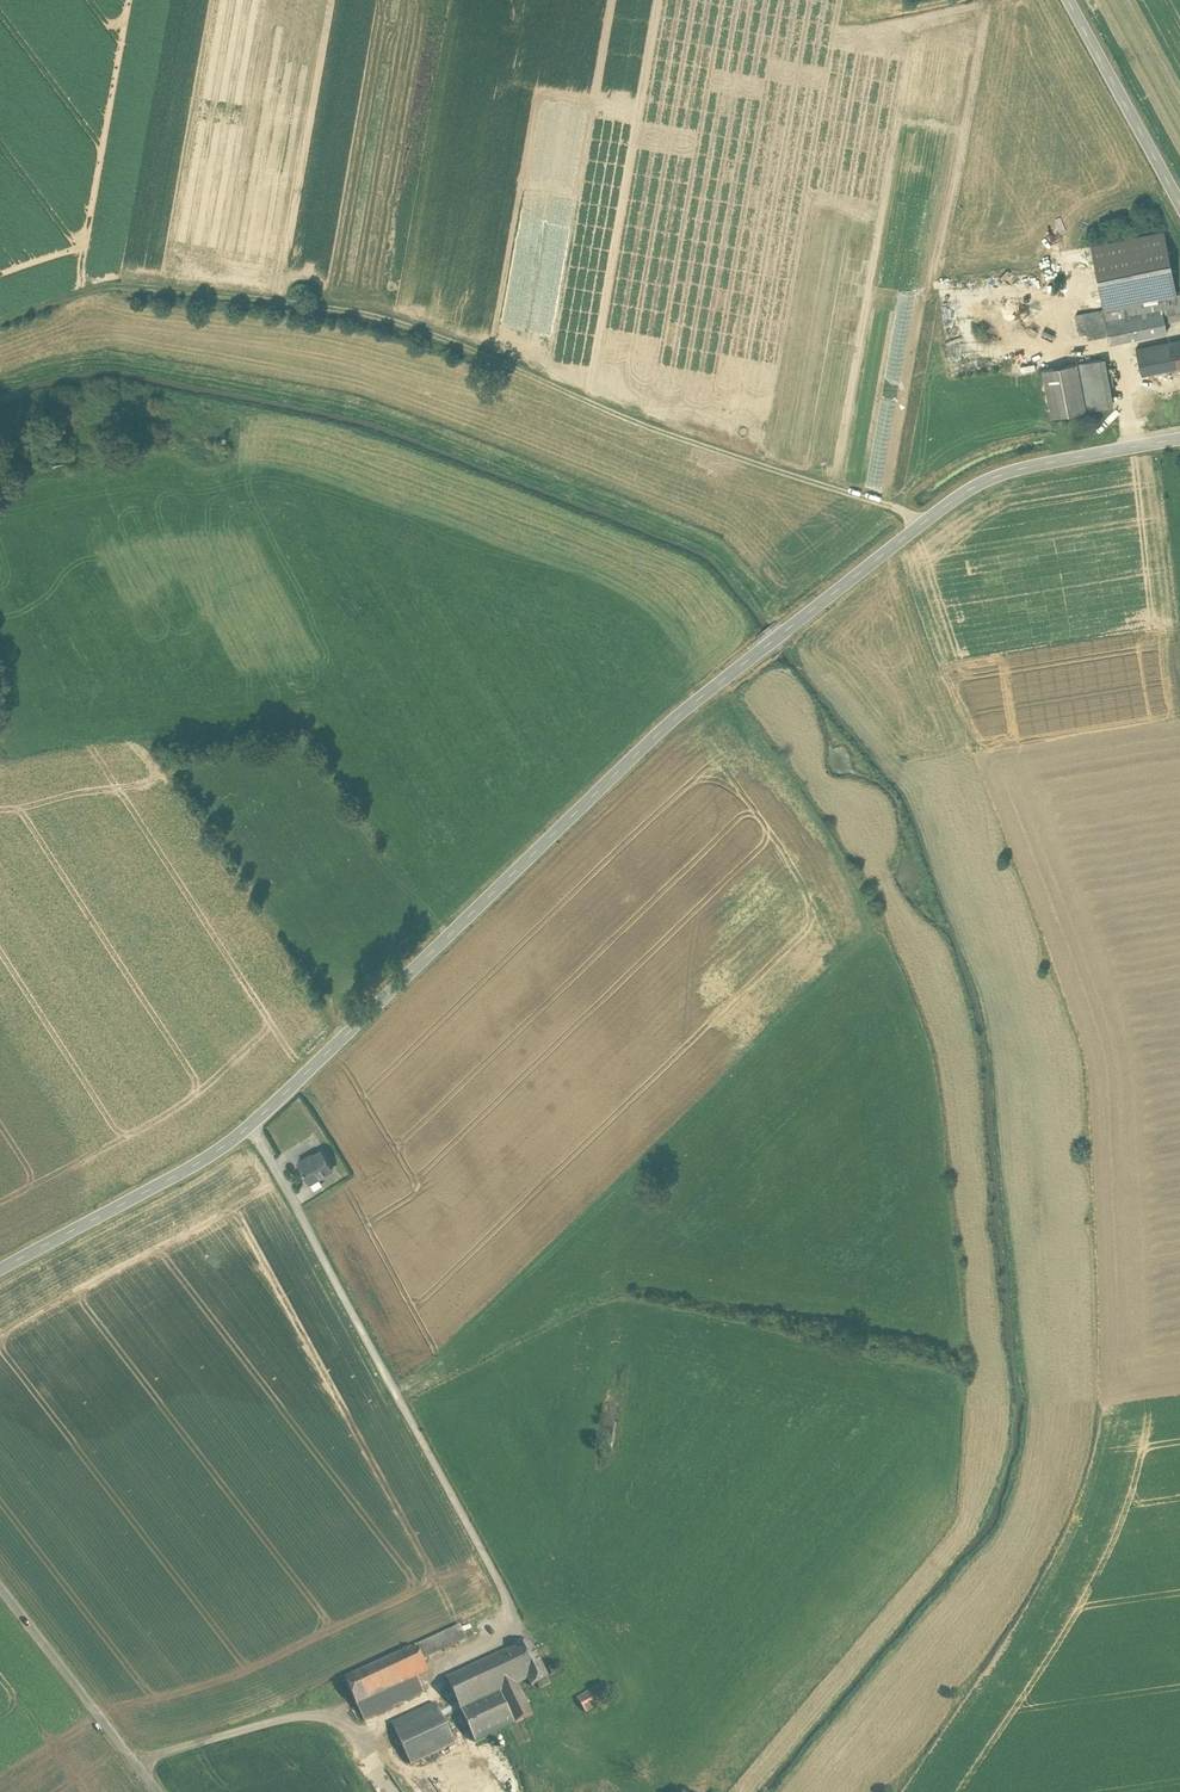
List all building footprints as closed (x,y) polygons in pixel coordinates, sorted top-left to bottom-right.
[(1164,231),(1091,246),(1104,309),(1160,297),(1177,294),(1164,231)] [(1160,297),(1165,320),(1179,317),(1179,311),(1177,294),(1160,297)] [(1104,309),(1103,309),(1107,329),(1110,343),(1167,331),(1165,320),(1160,297),(1104,309)] [(1103,309),(1083,313),(1087,331),(1087,333),(1107,329),(1103,309)] [(1083,313),(1076,315),(1080,332),(1087,331),(1083,313)] [(1136,348),(1141,374),(1179,366),(1179,339),(1136,348)] [(1104,357),(1079,362),(1088,409),(1113,404),(1104,357)] [(1079,362),(1042,369),(1051,416),(1088,409),(1079,362)] [(322,1149),(307,1158),(306,1156),(297,1162),(309,1182),(333,1167),(322,1149)] [(467,1640),(460,1626),(452,1629),(459,1644),(467,1640)] [(452,1629),(416,1646),(423,1660),(459,1644),(452,1629)] [(530,1640),(514,1648),(514,1649),(505,1653),(519,1682),(528,1678),(532,1686),(538,1683),(548,1678),(530,1640)] [(416,1646),(345,1679),(357,1706),(417,1678),(429,1673),(423,1660),(416,1646)] [(519,1682),(505,1653),(447,1681),(461,1710),(500,1692),(515,1724),(532,1715),(517,1683),(519,1682)] [(417,1678),(357,1706),(363,1719),(423,1691),(417,1678)] [(548,1678),(538,1683),(540,1689),(551,1684),(548,1678)] [(604,1683),(577,1700),(585,1713),(612,1697),(604,1683)] [(500,1692),(461,1710),(476,1742),(515,1724),(500,1692)] [(436,1703),(392,1723),(411,1764),(455,1744),(436,1703)]
